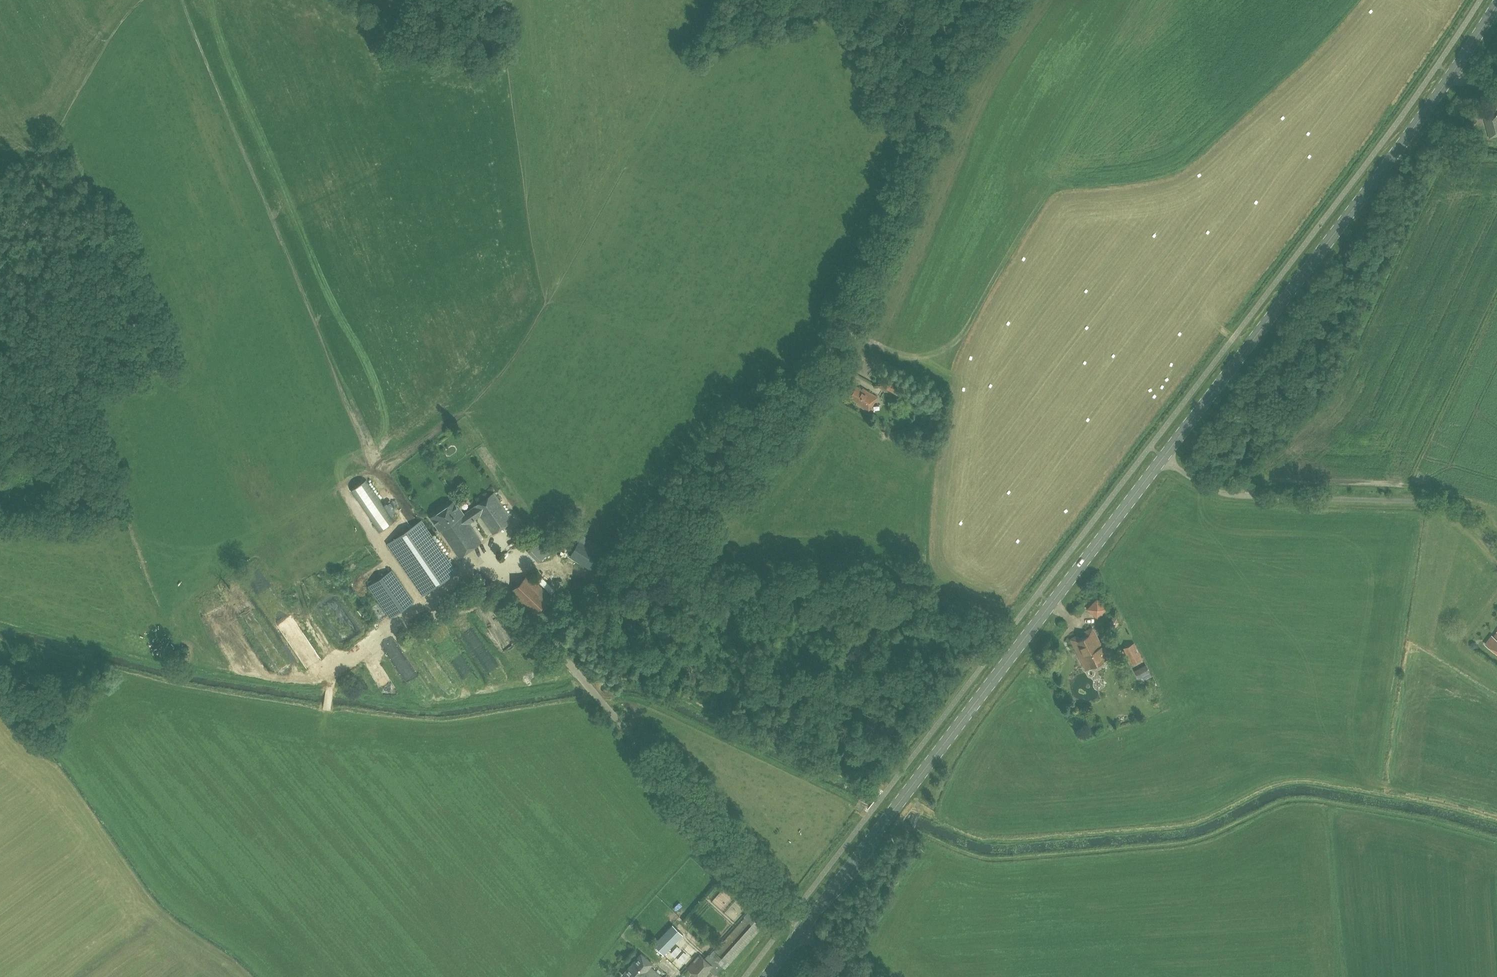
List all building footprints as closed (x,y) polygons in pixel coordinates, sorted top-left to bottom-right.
[(1485,117),(1490,137),(1496,135),(1496,114),(1485,117)] [(903,390),(884,378),(879,387),(898,399),(903,390)] [(869,411),(877,398),(864,390),(864,391),(856,386),(849,397),(857,402),(856,403),(869,411)] [(494,493),(474,506),(476,509),(480,515),(492,533),(512,520),(494,493)] [(455,501),(430,517),(458,557),(481,541),(468,523),(480,515),(476,509),(465,516),(455,501)] [(457,572),(421,520),(387,544),(423,595),(457,572)] [(543,527),(533,537),(539,544),(550,534),(543,527)] [(539,544),(533,537),(524,546),(529,552),(539,544)] [(605,557),(579,541),(570,555),(595,572),(605,557)] [(414,601),(392,570),(367,586),(390,618),(414,601)] [(553,598),(528,574),(510,591),(536,616),(553,598)] [(286,616),(275,625),(287,639),(298,630),(286,616)] [(490,626),(526,677),(535,670),(500,619),(490,626)] [(244,645),(254,638),(245,626),(235,633),(244,645)] [(1107,657),(1108,656),(1103,646),(1102,646),(1093,628),(1085,632),(1086,634),(1080,638),(1078,635),(1071,639),(1085,668),(1107,658),(1107,657)] [(1495,637),(1493,635),(1486,644),(1496,652),(1496,635),(1495,637)] [(304,637),(288,645),(291,652),(296,649),(303,661),(313,656),(304,637)] [(1135,643),(1123,650),(1131,666),(1143,659),(1135,643)] [(763,925),(748,911),(708,954),(723,966),(724,967),(763,925)] [(664,955),(683,934),(673,924),(653,945),(664,955)] [(687,963),(698,948),(691,942),(680,958),(687,963)] [(649,967),(652,963),(641,954),(623,975),(626,976),(661,976),(649,967)] [(687,968),(697,976),(706,976),(712,970),(716,974),(723,966),(708,954),(705,958),(700,954),(687,968)]
